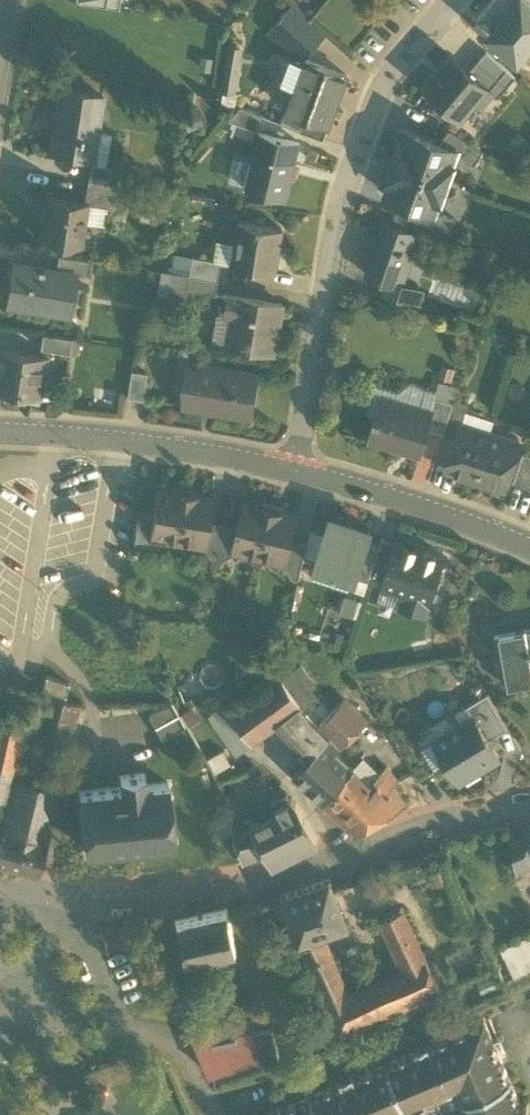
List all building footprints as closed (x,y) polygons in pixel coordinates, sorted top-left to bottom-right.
[(478,14),(493,26),(515,0),(490,0),(478,14)] [(489,30),(518,54),(525,46),(529,40),(529,0),(515,0),(493,26),(489,30)] [(271,29),(298,53),(303,52),(322,31),(293,4),(271,29)] [(486,48),(469,68),(492,87),(492,88),(498,93),(516,73),(486,48)] [(481,100),(492,88),(492,87),(469,68),(453,54),(426,85),(461,115),(476,97),(481,100)] [(328,122),(329,122),(348,73),(307,57),(288,107),(306,114),(328,122)] [(49,147),(92,154),(102,93),(58,86),(49,147)] [(231,117),(257,127),(263,113),(242,105),(231,117)] [(301,127),(323,135),(328,122),(306,114),(301,127)] [(449,127),(440,141),(457,147),(456,149),(475,161),(483,148),(449,127)] [(391,159),(448,178),(454,161),(452,160),(456,149),(457,147),(440,141),(408,130),(404,142),(401,142),(398,151),(393,153),(391,159)] [(248,186),(287,196),(300,141),(261,132),(248,186)] [(448,178),(391,159),(389,165),(392,170),(388,178),(391,179),(386,192),(418,203),(435,209),(435,208),(440,195),(442,196),(448,178)] [(90,160),(87,176),(116,181),(119,165),(90,160)] [(111,206),(116,181),(87,176),(84,199),(86,200),(86,202),(111,206)] [(40,237),(79,243),(86,202),(86,200),(84,199),(46,193),(40,237)] [(456,215),(435,208),(435,209),(418,203),(414,216),(451,229),(456,215)] [(386,279),(396,282),(397,280),(414,230),(384,220),(366,272),(386,279)] [(234,263),(273,269),(280,227),(241,221),(234,263)] [(75,271),(83,272),(86,257),(57,252),(55,266),(75,270),(75,271)] [(192,255),(189,273),(218,278),(221,259),(192,255)] [(48,309),(69,312),(75,271),(75,270),(55,266),(42,264),(42,263),(37,262),(37,264),(12,260),(9,279),(10,279),(7,298),(49,304),(48,309)] [(168,294),(187,297),(188,289),(187,288),(189,273),(172,271),(168,294)] [(215,293),(218,278),(189,273),(187,288),(188,289),(215,293)] [(382,292),(412,300),(416,287),(397,280),(396,282),(386,279),(382,292)] [(232,344),(275,351),(279,330),(276,330),(280,301),(229,293),(226,313),(236,315),(232,344)] [(49,304),(7,298),(7,302),(48,309),(49,304)] [(39,345),(68,350),(71,335),(42,331),(39,345)] [(40,395),(46,353),(0,346),(0,389),(40,395)] [(227,413),(249,416),(255,372),(186,362),(180,406),(201,409),(202,404),(228,408),(227,413)] [(126,396),(142,399),(146,372),(130,369),(126,396)] [(437,389),(435,396),(453,401),(458,384),(440,379),(437,389)] [(435,396),(437,389),(410,381),(398,390),(375,383),(367,411),(374,413),(376,414),(382,394),(431,409),(435,396)] [(369,438),(419,454),(428,425),(433,410),(431,409),(382,394),(376,414),(374,413),(373,417),(375,418),(369,438)] [(428,425),(444,430),(453,401),(435,396),(431,409),(433,410),(428,425)] [(443,436),(455,440),(460,422),(462,423),(466,409),(468,403),(455,398),(443,436)] [(202,404),(201,409),(227,413),(228,408),(202,404)] [(494,418),(466,409),(462,423),(490,432),(494,418)] [(520,441),(490,432),(462,423),(460,422),(455,440),(446,469),(475,478),(505,488),(520,441)] [(529,487),(529,454),(522,452),(513,482),(529,487)] [(151,534),(177,537),(184,487),(178,486),(177,491),(156,488),(152,511),(149,533),(151,534)] [(191,488),(184,487),(177,537),(203,541),(205,541),(208,519),(211,496),(190,493),(191,488)] [(235,547),(260,553),(271,503),(265,502),(264,506),(243,502),(238,524),(233,546),(235,547)] [(278,504),(271,503),(260,553),(285,559),(288,559),(293,537),(298,514),(277,509),(278,504)] [(132,546),(140,547),(151,538),(151,534),(149,533),(152,511),(138,509),(132,546)] [(318,556),(316,562),(355,575),(368,537),(370,528),(330,515),(326,530),(318,556)] [(211,557),(216,558),(223,522),(208,519),(205,541),(203,541),(202,546),(211,557)] [(238,524),(223,522),(216,558),(222,559),(234,551),(235,547),(233,546),(238,524)] [(306,552),(318,556),(326,530),(314,526),(306,552)] [(370,574),(383,578),(395,540),(382,536),(381,541),(370,574)] [(292,575),(299,577),(307,540),(293,537),(288,559),(285,559),(284,563),(292,575)] [(381,541),(368,537),(355,575),(368,579),(370,574),(381,541)] [(445,556),(395,540),(383,578),(381,583),(382,583),(404,590),(399,605),(399,607),(426,615),(445,556)] [(355,575),(316,562),(311,578),(350,590),(355,575)] [(363,594),(368,579),(355,575),(350,590),(363,594)] [(404,590),(382,583),(377,598),(399,605),(404,590)] [(362,599),(345,593),(339,611),(356,617),(362,599)] [(497,650),(497,651),(503,650),(508,680),(529,677),(528,669),(529,668),(529,628),(494,635),(497,650)] [(432,635),(409,639),(412,653),(435,649),(432,635)] [(503,681),(508,680),(503,650),(497,651),(497,650),(494,654),(499,678),(503,681)] [(257,655),(235,658),(238,674),(259,671),(257,655)] [(302,662),(297,666),(313,687),(318,684),(302,662)] [(297,666),(281,678),(302,705),(306,711),(322,699),(313,687),(297,666)] [(45,674),(41,687),(64,694),(68,681),(45,674)] [(240,726),(251,741),(277,722),(302,705),(281,678),(232,715),(240,726)] [(487,691),(467,703),(472,713),(474,712),(489,737),(508,725),(487,691)] [(37,703),(54,708),(57,697),(40,692),(37,703)] [(79,702),(57,697),(54,708),(46,738),(68,744),(79,702)] [(147,712),(154,723),(177,710),(170,699),(147,712)] [(340,745),(341,746),(366,721),(345,699),(319,725),(330,735),(340,745)] [(234,753),(241,747),(230,733),(240,726),(232,715),(223,703),(206,716),(234,753)] [(192,704),(179,711),(186,724),(199,717),(192,704)] [(277,722),(312,755),(330,735),(319,725),(309,715),(306,711),(302,705),(277,722)] [(183,722),(177,710),(154,723),(160,735),(183,722)] [(479,767),(500,755),(489,737),(474,712),(472,713),(434,736),(435,737),(421,745),(435,768),(448,760),(458,776),(477,765),(479,767)] [(7,797),(13,773),(24,727),(0,721),(0,795),(7,797)] [(230,733),(241,747),(251,741),(240,726),(230,733)] [(340,745),(330,735),(312,755),(293,774),(323,802),(354,767),(355,766),(335,750),(340,745)] [(225,745),(204,754),(215,774),(234,766),(225,745)] [(364,756),(355,766),(354,767),(372,783),(382,772),(364,756)] [(372,783),(354,767),(323,802),(356,832),(406,802),(394,785),(398,782),(395,779),(397,776),(393,769),(387,773),(385,770),(382,772),(372,783)] [(78,789),(85,848),(128,843),(143,842),(173,838),(166,779),(145,781),(144,770),(119,773),(120,784),(78,789)] [(13,773),(7,797),(0,826),(45,837),(58,785),(17,774),(13,773)] [(267,851),(273,861),(317,839),(296,801),(291,796),(275,804),(278,810),(254,822),(253,822),(267,851)] [(231,824),(243,859),(267,851),(253,822),(254,822),(252,818),(231,824)] [(37,868),(45,837),(0,826),(0,828),(0,859),(37,868)] [(517,868),(529,861),(529,832),(529,830),(503,845),(517,868)] [(143,842),(128,843),(129,857),(145,855),(143,842)] [(361,876),(368,897),(381,892),(374,872),(361,876)] [(281,895),(300,936),(321,929),(350,920),(331,879),(281,895)] [(381,916),(394,942),(416,932),(404,905),(381,916)] [(174,919),(184,959),(236,947),(227,907),(174,919)] [(300,936),(330,1003),(350,994),(321,929),(300,936)] [(428,958),(416,932),(394,942),(406,968),(428,958)] [(517,938),(529,964),(529,932),(517,938)] [(529,966),(529,964),(517,938),(504,945),(517,972),(529,966)] [(441,985),(428,958),(406,968),(350,994),(330,1003),(342,1030),(441,985)] [(325,1041),(340,1034),(310,966),(295,973),(325,1041)] [(529,1079),(529,995),(507,1007),(484,1016),(514,1085),(529,1079)] [(193,1032),(210,1069),(263,1055),(256,1027),(251,1006),(189,1021),(193,1032)] [(441,1113),(446,1114),(527,1114),(529,1114),(529,1105),(527,1099),(522,1102),(514,1085),(484,1016),(430,1040),(429,1038),(416,1044),(417,1046),(355,1073),(353,1069),(340,1075),(342,1079),(282,1105),(280,1101),(267,1107),(269,1111),(260,1114),(438,1114),(441,1113)] [(273,1023),(256,1027),(263,1055),(280,1051),(273,1023)]
